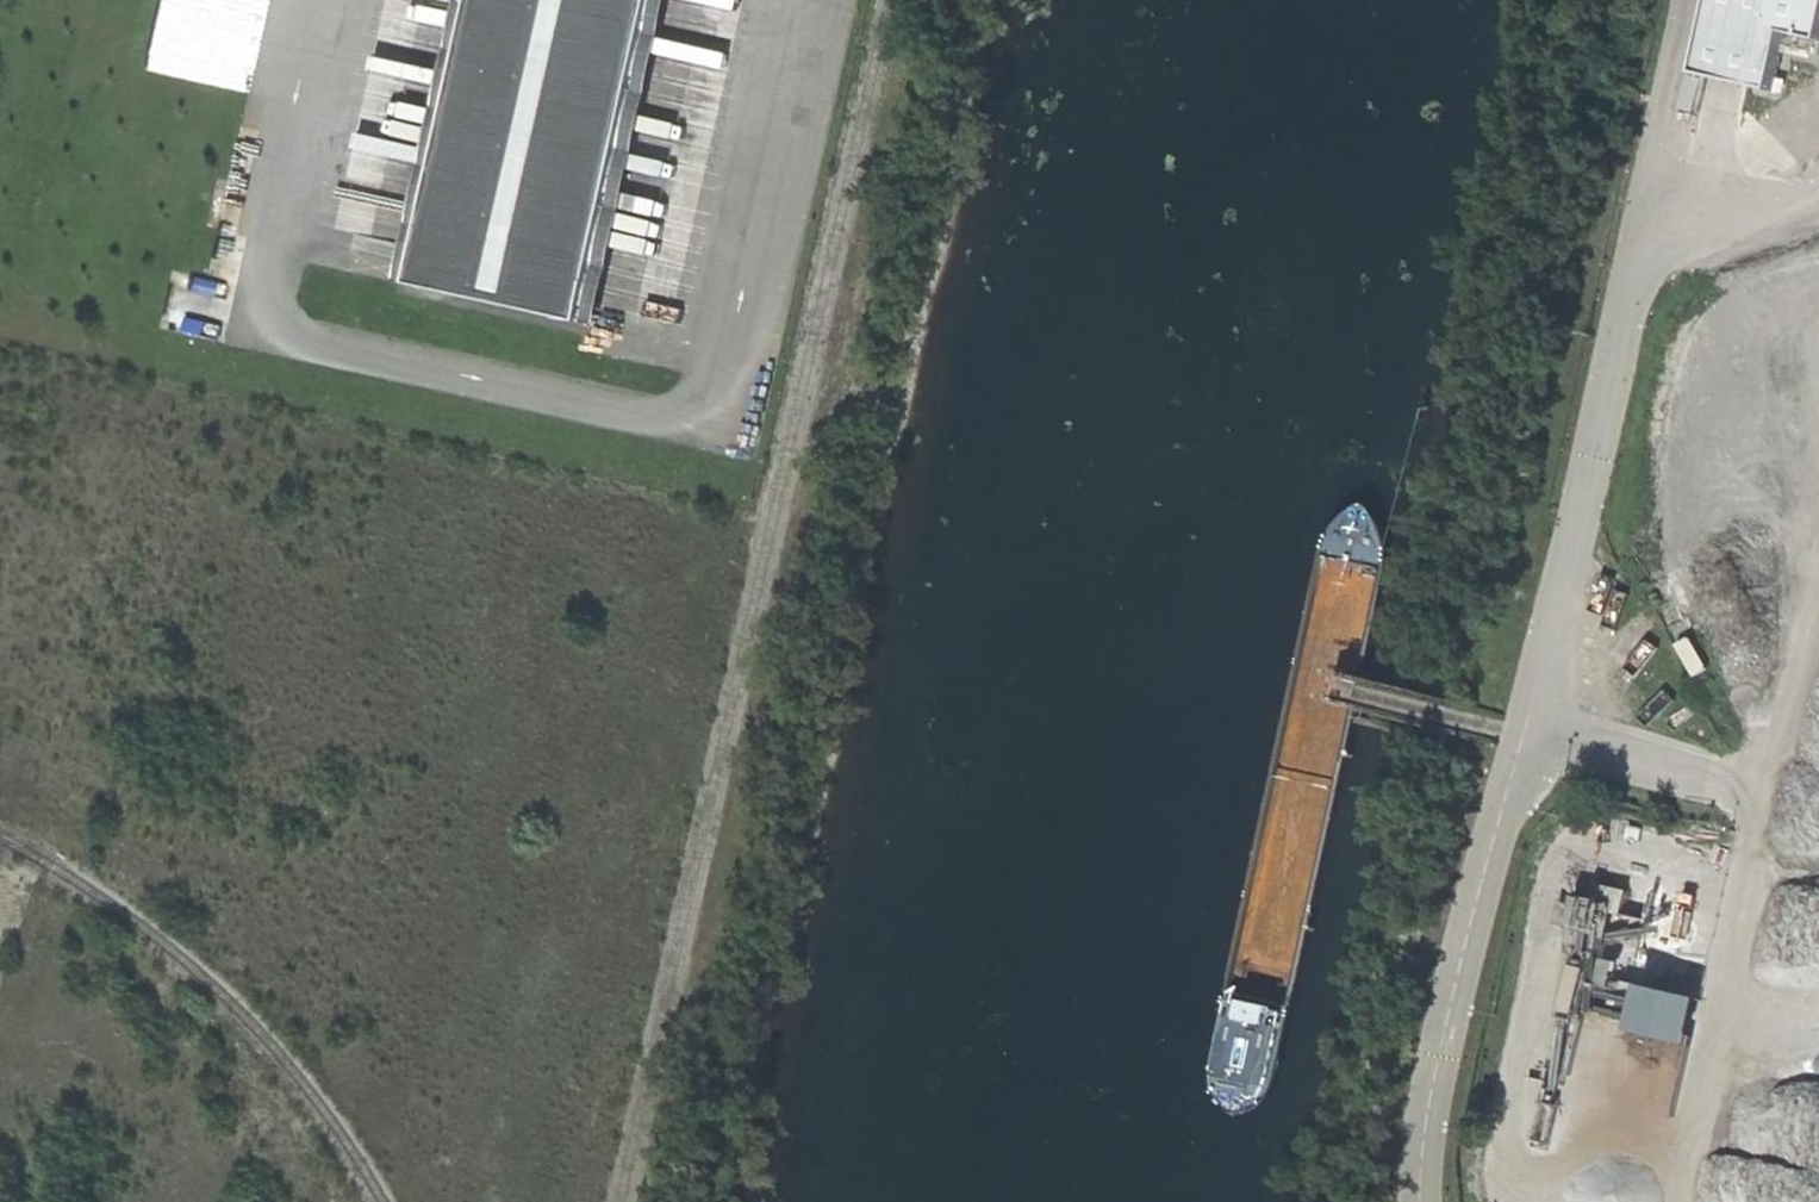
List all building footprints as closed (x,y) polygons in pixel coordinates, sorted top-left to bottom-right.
[(583,322),(655,0),(474,0),(410,283),(583,322)] [(1702,81),(1776,95),(1781,68),(1785,48),(1818,55),(1818,0),(1718,0),(1702,81)] [(1615,932),(1614,949),(1641,952),(1642,934),(1615,932)] [(1662,978),(1648,1024),(1699,1040),(1714,994),(1662,978)]
